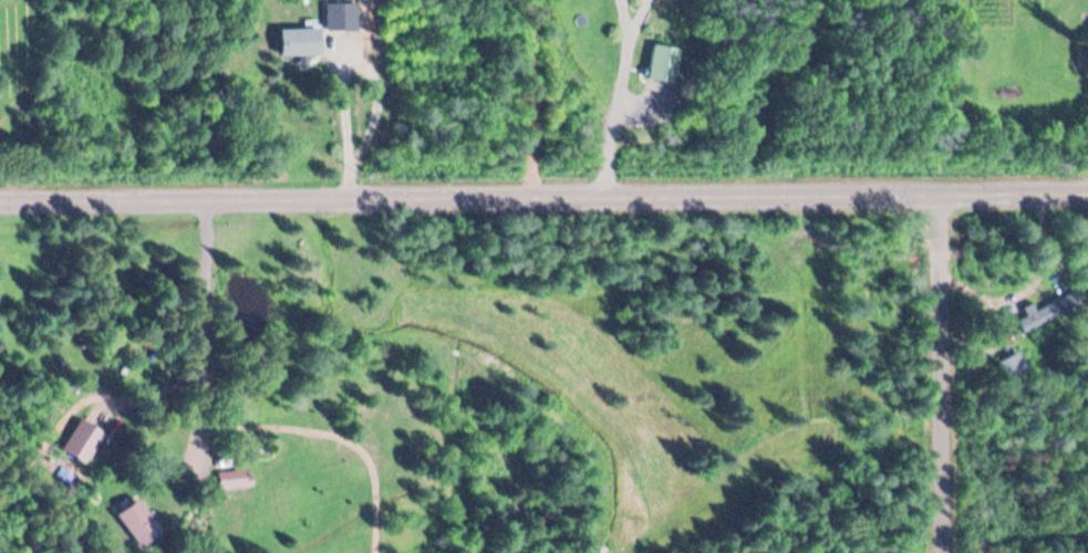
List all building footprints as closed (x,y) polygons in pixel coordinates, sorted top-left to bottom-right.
[(323,27),(350,27),(350,2),(323,2),(323,27)] [(317,27),(277,27),(277,54),(317,54),(317,27)] [(671,82),(677,47),(651,42),(645,77),(671,82)] [(1078,306),(1072,291),(1035,306),(1041,321),(1078,306)] [(1005,383),(1027,375),(1018,350),(996,358),(1005,383)] [(83,464),(102,432),(77,417),(58,449),(83,464)] [(249,486),(249,473),(242,473),(242,470),(215,470),(215,486),(249,486)] [(136,546),(158,530),(135,497),(113,513),(136,546)]
